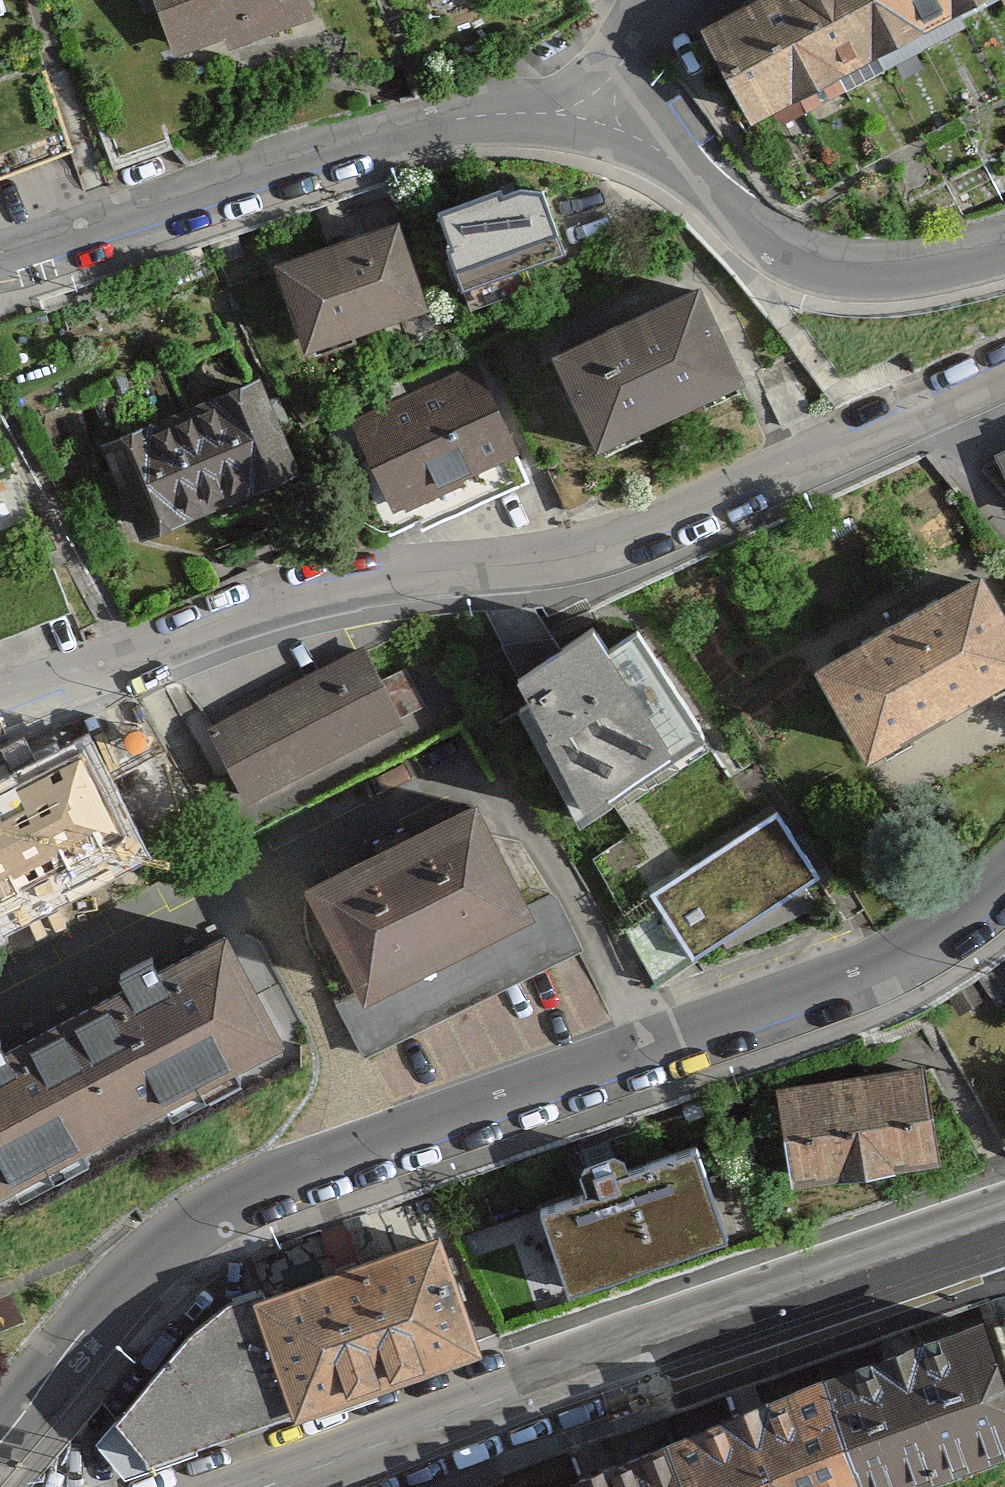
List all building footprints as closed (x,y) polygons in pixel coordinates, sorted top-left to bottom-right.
[(168,57),(221,38),(230,64),(313,35),(300,0),(147,0),(168,57)] [(744,123),(983,0),(713,0),(687,13),(744,123)] [(425,216),(453,299),(564,262),(535,179),(425,216)] [(278,269),(311,360),(428,318),(394,227),(278,269)] [(559,360),(602,455),(746,391),(704,296),(559,360)] [(398,538),(527,484),(478,369),(350,422),(398,538)] [(140,536),(294,469),(255,380),(101,448),(140,536)] [(991,453),(1004,482),(1004,446),(991,453)] [(864,766),(1004,684),(1004,608),(975,557),(801,658),(864,766)] [(611,614),(490,695),(576,822),(696,741),(611,614)] [(206,737),(242,806),(407,720),(370,651),(206,737)] [(127,834),(81,747),(0,790),(0,902),(127,834)] [(298,890),(351,997),(524,912),(471,805),(298,890)] [(779,814),(662,892),(696,951),(723,937),(729,948),(820,912),(805,890),(824,878),(779,814)] [(228,948),(0,1067),(0,1193),(280,1047),(228,948)] [(915,1062),(767,1085),(784,1192),(931,1169),(915,1062)] [(590,1181),(473,1230),(517,1329),(738,1246),(697,1141),(630,1164),(616,1139),(580,1154),(590,1181)] [(431,1229),(229,1292),(280,1410),(471,1350),(431,1229)] [(229,1292),(109,1411),(143,1465),(280,1410),(229,1292)] [(806,1374),(847,1486),(879,1486),(1004,1432),(1004,1401),(975,1314),(806,1374)] [(644,1434),(664,1486),(847,1486),(806,1374),(644,1434)] [(516,1486),(664,1486),(644,1434),(516,1486)]
